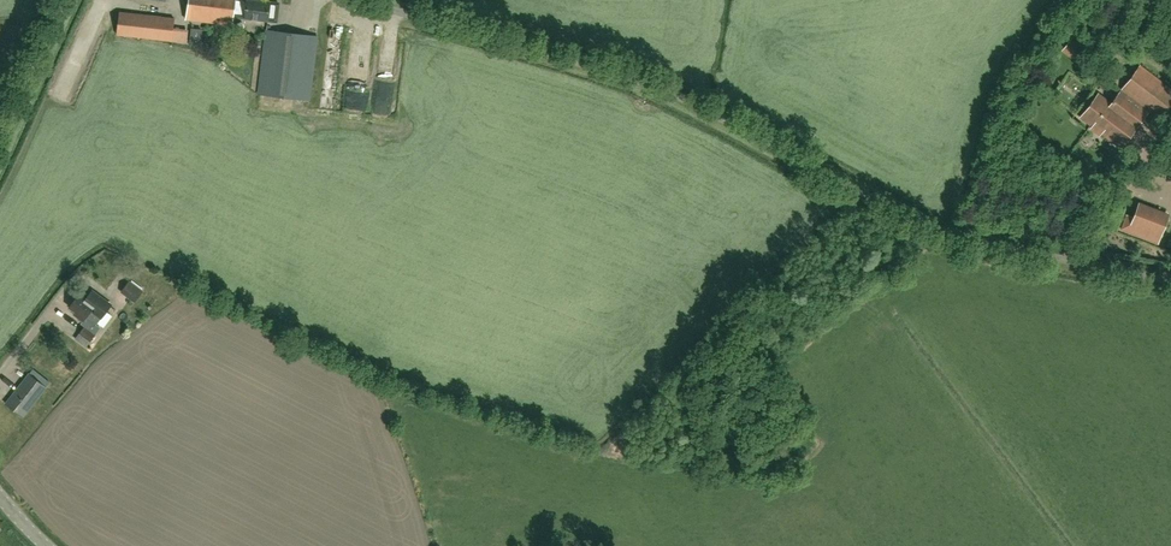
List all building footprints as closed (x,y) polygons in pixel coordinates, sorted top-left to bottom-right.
[(233,16),(276,21),(278,7),(275,7),(270,6),(270,2),(253,0),(188,0),(186,20),(231,26),(233,16)] [(117,35),(172,41),(174,18),(119,12),(117,35)] [(188,27),(187,36),(200,37),(201,29),(188,27)] [(266,30),(258,94),(309,100),(317,36),(266,30)] [(1061,51),(1075,62),(1085,48),(1072,37),(1061,51)] [(1110,103),(1098,93),(1080,116),(1092,126),(1090,128),(1097,133),(1099,131),(1121,147),(1149,111),(1158,118),(1170,102),(1170,90),(1139,65),(1110,103)] [(1120,230),(1158,244),(1169,214),(1138,203),(1132,217),(1126,215),(1120,230)] [(129,281),(122,291),(135,301),(143,292),(129,281)] [(85,299),(78,294),(69,307),(75,312),(74,314),(87,324),(80,334),(90,341),(100,327),(96,325),(111,304),(91,290),(85,299)] [(29,374),(5,404),(23,417),(46,387),(29,374)]
